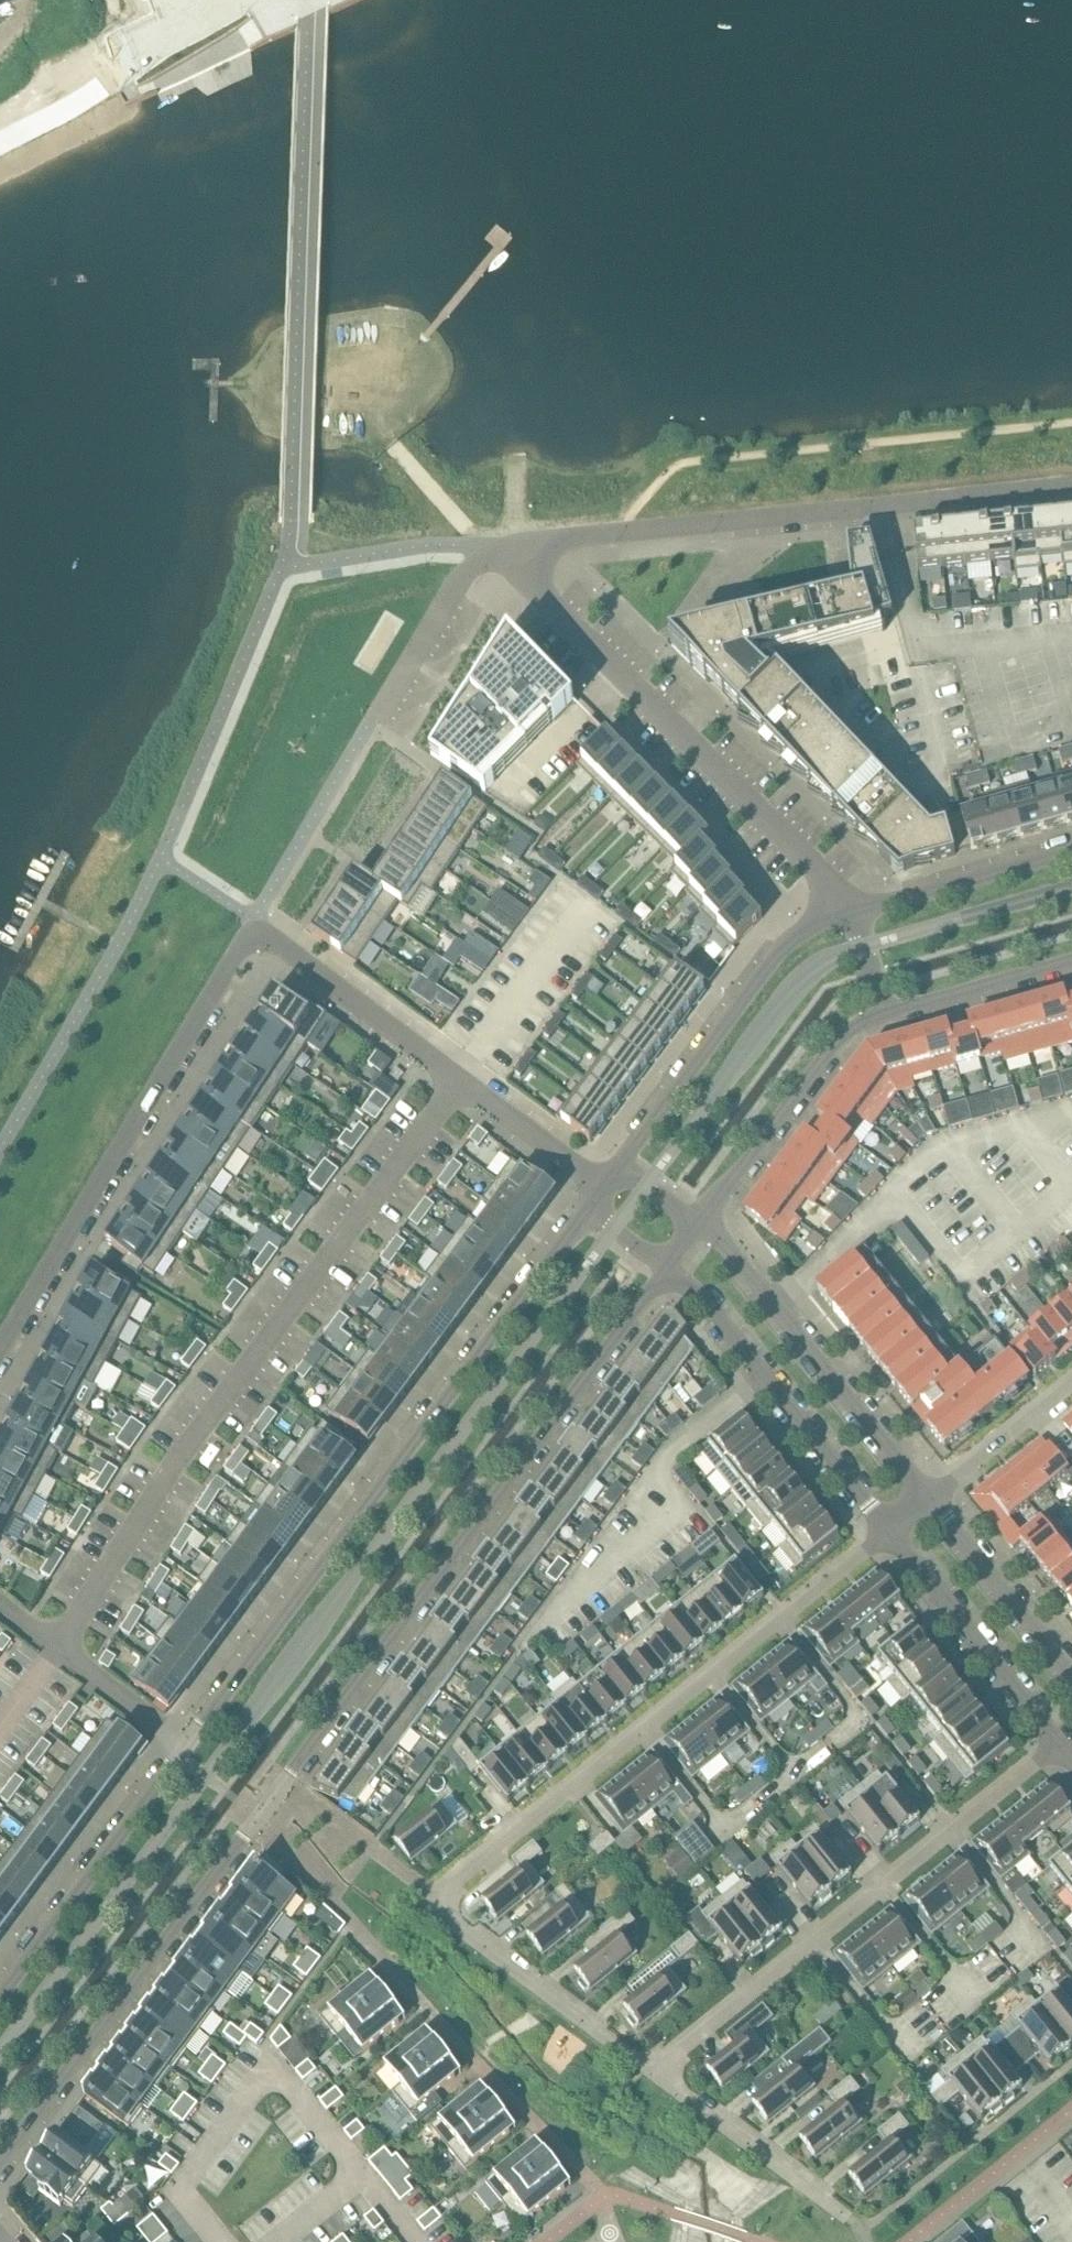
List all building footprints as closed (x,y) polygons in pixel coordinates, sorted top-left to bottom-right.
[(32,0),(0,0),(0,14),(32,0)] [(1060,519),(1064,556),(1063,556),(1064,567),(1071,566),(1071,518),(1060,519)] [(1063,556),(1064,556),(1060,519),(1036,522),(1040,558),(1041,558),(1063,556)] [(1041,558),(1040,558),(1036,522),(1012,524),(1016,561),(1015,561),(1016,571),(1042,569),(1041,558)] [(1016,561),(1012,524),(988,526),(992,563),(1015,561),(1016,561)] [(964,529),(968,566),(992,563),(988,526),(964,529)] [(968,566),(964,529),(940,532),(943,568),(968,566)] [(918,571),(943,568),(940,532),(915,534),(918,571)] [(770,684),(750,664),(876,628),(874,621),(893,616),(871,540),(848,543),(853,594),(671,645),(730,703),(892,866),(897,876),(905,872),(916,866),(956,855),(955,851),(971,847),(962,814),(945,819),(946,824),(932,828),(919,815),(779,676),(770,684)] [(1037,590),(1019,592),(1019,594),(1020,603),(1038,601),(1037,590)] [(1020,603),(1019,594),(1006,596),(1007,604),(1020,603)] [(971,595),(951,597),(953,611),(972,609),(971,595)] [(946,598),(933,600),(934,613),(947,612),(946,598)] [(555,722),(575,702),(558,686),(549,676),(517,645),(516,644),(510,638),(499,654),(490,667),(481,682),(473,693),(463,708),(455,720),(445,735),(432,755),(432,756),(443,763),(465,778),(479,787),(480,785),(543,722),(545,719),(543,718),(548,714),(554,720),(553,720),(554,721),(555,722)] [(594,782),(624,752),(607,734),(576,765),(594,782)] [(1071,761),(1071,755),(1070,747),(1059,750),(1063,763),(1071,761)] [(641,768),(624,752),(594,782),(611,799),(641,768)] [(1023,760),(1027,773),(1038,770),(1034,757),(1023,760)] [(1013,763),(1017,776),(1027,773),(1023,760),(1013,763)] [(611,799),(628,816),(658,785),(641,768),(611,799)] [(1056,786),(1066,823),(1071,821),(1071,770),(1053,776),(1056,786)] [(977,774),(980,787),(991,784),(987,771),(977,774)] [(966,777),(970,790),(980,787),(977,774),(966,777)] [(430,799),(429,800),(474,830),(488,808),(444,778),(430,799)] [(1009,799),(1020,836),(1043,830),(1033,793),(1030,782),(1006,789),(1009,799)] [(628,816),(645,833),(675,802),(658,785),(628,816)] [(1033,793),(1043,830),(1066,823),(1056,786),(1033,793)] [(1020,836),(1009,799),(986,806),(997,843),(1020,836)] [(415,821),(460,851),(474,830),(429,800),(415,821)] [(661,849),(692,819),(675,802),(645,833),(661,849)] [(986,806),(962,813),(962,814),(971,847),(972,850),(997,843),(986,806)] [(540,816),(535,824),(546,831),(551,824),(540,816)] [(710,836),(692,819),(661,849),(678,865),(678,866),(702,842),(703,843),(710,836)] [(460,851),(415,821),(409,831),(401,842),(446,872),(460,851)] [(432,894),(446,872),(401,842),(387,863),(423,887),(423,888),(432,894)] [(678,866),(678,865),(671,872),(688,889),(688,890),(716,862),(717,863),(720,860),(703,843),(702,842),(678,866)] [(513,856),(520,861),(528,850),(520,845),(513,856)] [(544,848),(539,855),(550,863),(555,856),(544,848)] [(505,867),(513,872),(520,861),(513,856),(505,867)] [(555,856),(550,863),(560,871),(566,864),(555,856)] [(688,889),(685,892),(702,909),(703,909),(730,881),(731,882),(734,879),(717,863),(716,862),(688,890),(688,889)] [(409,909),(423,888),(423,887),(387,863),(374,883),(374,884),(399,901),(399,902),(409,909)] [(355,870),(341,892),(385,922),(399,902),(399,901),(374,884),(374,883),(355,870)] [(536,871),(529,882),(536,887),(544,892),(552,881),(536,871)] [(583,877),(577,884),(588,892),(593,885),(583,877)] [(703,909),(702,909),(699,911),(716,928),(717,929),(744,901),(745,902),(748,899),(731,882),(730,881),(703,909)] [(593,885),(588,892),(599,900),(604,893),(593,885)] [(492,902),(500,891),(492,886),(485,897),(492,902)] [(372,943),(385,922),(341,892),(327,913),(372,943)] [(485,897),(477,909),(485,914),(492,902),(485,897)] [(509,897),(501,908),(521,922),(530,911),(509,897)] [(717,929),(716,928),(713,931),(732,949),(762,918),(745,902),(744,901),(717,929)] [(621,906),(616,913),(626,921),(632,914),(621,906)] [(501,908),(494,919),(514,933),(521,922),(501,908)] [(372,943),(327,913),(312,935),(357,965),(372,943)] [(626,921),(637,929),(643,922),(632,914),(626,921)] [(472,933),(464,928),(457,939),(465,944),(472,933)] [(472,933),(465,944),(491,962),(499,951),(472,933)] [(670,942),(660,934),(654,942),(665,950),(670,942)] [(616,936),(608,947),(615,952),(623,941),(616,936)] [(450,950),(457,955),(465,944),(457,939),(450,950)] [(670,942),(665,950),(676,958),(681,950),(670,942)] [(465,944),(457,955),(462,958),(483,973),(491,962),(465,944)] [(607,963),(615,952),(608,947),(600,957),(607,963)] [(695,972),(700,965),(690,957),(684,964),(695,972)] [(657,983),(691,1009),(706,989),(672,963),(657,983)] [(437,970),(429,981),(437,986),(444,975),(437,970)] [(595,979),(587,974),(579,985),(587,990),(595,979)] [(429,997),(437,986),(429,981),(422,992),(429,997)] [(677,1028),(691,1009),(657,983),(642,1002),(677,1028)] [(579,1001),(587,990),(579,985),(571,995),(579,1001)] [(443,990),(436,1001),(453,1013),(461,1003),(443,990)] [(260,1014),(308,1045),(328,1015),(301,995),(295,1005),(275,992),(260,1014)] [(1063,995),(1071,1027),(1071,993),(1063,995)] [(1040,1002),(1052,1046),(1071,1041),(1071,1027),(1063,995),(1040,1002)] [(642,1002),(628,1021),(663,1047),(677,1028),(642,1002)] [(1052,1046),(1040,1002),(1016,1009),(1029,1053),(1052,1046)] [(993,1015),(1003,1052),(1006,1060),(1029,1053),(1016,1009),(993,1015)] [(566,1018),(559,1012),(551,1023),(558,1028),(566,1018)] [(294,1066),(308,1045),(260,1014),(247,1034),(294,1066)] [(1003,1052),(993,1015),(970,1022),(980,1058),(1003,1052)] [(649,1066),(663,1047),(628,1021),(614,1040),(649,1066)] [(970,1022),(947,1028),(957,1065),(980,1058),(970,1022)] [(551,1023),(543,1033),(550,1039),(558,1028),(551,1023)] [(957,1065),(947,1028),(923,1035),(934,1072),(957,1065)] [(233,1055),(280,1087),(294,1066),(247,1034),(233,1055)] [(923,1035),(900,1042),(910,1076),(912,1080),(911,1078),(934,1072),(923,1035)] [(634,1085),(649,1066),(614,1040),(600,1059),(634,1085)] [(910,1076),(900,1042),(868,1051),(896,1091),(914,1086),(912,1080),(910,1076)] [(313,1048),(275,1105),(283,1110),(301,1083),(323,1098),(335,1080),(349,1090),(357,1078),(313,1048)] [(530,1066),(538,1056),(530,1050),(522,1061),(530,1066)] [(868,1051),(849,1077),(877,1098),(881,1102),(885,1106),(896,1091),(868,1051)] [(377,1053),(369,1064),(382,1074),(390,1063),(377,1053)] [(219,1076),(266,1108),(280,1087),(233,1055),(219,1076)] [(1013,1072),(1034,1068),(1032,1056),(1011,1060),(1013,1072)] [(586,1078),(620,1104),(634,1085),(600,1059),(586,1078)] [(522,1061),(514,1071),(522,1077),(530,1066),(522,1061)] [(1049,1078),(1055,1099),(1064,1096),(1059,1075),(1049,1078)] [(205,1097),(252,1129),(266,1108),(219,1076),(205,1097)] [(849,1077),(834,1097),(864,1119),(871,1124),(885,1106),(881,1102),(849,1077)] [(571,1097),(606,1123),(620,1104),(586,1078),(571,1097)] [(1066,1095),(1071,1094),(1071,1078),(1062,1080),(1066,1095)] [(1029,1092),(1032,1105),(1043,1102),(1039,1089),(1029,1092)] [(391,1102),(377,1091),(369,1102),(383,1113),(391,1102)] [(1001,1091),(990,1094),(996,1115),(1007,1112),(1001,1091)] [(996,1115),(990,1094),(967,1101),(973,1122),(996,1115)] [(944,1107),(941,1096),(928,1100),(931,1111),(944,1107)] [(239,1150),(252,1129),(205,1097),(191,1118),(239,1150)] [(606,1123),(571,1097),(556,1117),(591,1143),(606,1123)] [(834,1097),(820,1116),(857,1144),(857,1143),(851,1138),(864,1119),(834,1097)] [(944,1107),(950,1128),(973,1122),(967,1101),(944,1107)] [(857,1144),(820,1116),(805,1135),(842,1163),(857,1144)] [(177,1139),(225,1171),(239,1150),(191,1118),(177,1139)] [(919,1122),(926,1135),(936,1132),(928,1118),(919,1122)] [(918,1121),(907,1132),(919,1143),(926,1135),(919,1122),(918,1121)] [(361,1141),(369,1130),(360,1124),(352,1135),(361,1141)] [(919,1143),(907,1132),(903,1128),(899,1132),(915,1147),(919,1143)] [(471,1140),(480,1147),(488,1136),(479,1129),(471,1140)] [(339,1142),(353,1152),(361,1141),(352,1135),(347,1131),(339,1142)] [(805,1135),(791,1155),(828,1183),(842,1163),(805,1135)] [(163,1160),(211,1192),(225,1171),(177,1139),(163,1160)] [(899,1145),(891,1154),(901,1162),(908,1155),(899,1145)] [(828,1183),(791,1155),(776,1174),(813,1202),(828,1183)] [(197,1213),(211,1192),(163,1160),(149,1181),(197,1213)] [(541,1212),(546,1205),(547,1205),(557,1192),(546,1184),(545,1185),(512,1160),(497,1180),(541,1212)] [(446,1172),(455,1178),(463,1167),(454,1161),(446,1172)] [(339,1171),(330,1164),(322,1175),(331,1182),(339,1171)] [(309,1182),(323,1193),(331,1182),(322,1175),(317,1171),(309,1182)] [(438,1183),(447,1189),(455,1178),(446,1172),(438,1183)] [(876,1172),(867,1182),(868,1182),(875,1189),(884,1180),(876,1172)] [(776,1174),(762,1194),(799,1221),(793,1216),(806,1198),(813,1203),(813,1202),(776,1174)] [(526,1231),(541,1212),(497,1180),(483,1199),(526,1231)] [(135,1202),(183,1233),(197,1213),(149,1181),(135,1202)] [(867,1182),(858,1191),(867,1198),(875,1189),(868,1182),(867,1182)] [(747,1214),(784,1242),(799,1221),(762,1194),(747,1214)] [(418,1210),(427,1216),(435,1205),(426,1199),(418,1210)] [(512,1250),(526,1231),(483,1199),(483,1200),(493,1208),(480,1225),(470,1217),(469,1218),(512,1250)] [(121,1223),(169,1254),(183,1233),(135,1202),(121,1223)] [(309,1211),(300,1204),(292,1215),(301,1222),(309,1211)] [(832,1215),(834,1217),(834,1216),(842,1224),(850,1216),(840,1207),(832,1215)] [(410,1221),(419,1227),(427,1216),(418,1210),(410,1221)] [(293,1233),(301,1222),(292,1215),(284,1226),(293,1233)] [(834,1216),(834,1217),(825,1226),(833,1234),(842,1224),(834,1216)] [(498,1269),(512,1250),(469,1218),(455,1237),(498,1269)] [(121,1266),(139,1276),(144,1269),(155,1276),(169,1254),(121,1223),(107,1244),(127,1258),(121,1266)] [(901,1223),(892,1230),(920,1265),(929,1258),(901,1223)] [(824,1241),(816,1234),(808,1244),(817,1251),(824,1241)] [(407,1244),(397,1237),(389,1248),(398,1255),(407,1244)] [(484,1288),(498,1269),(455,1237),(441,1256),(484,1288)] [(1071,1249),(1071,1248),(1065,1239),(1057,1246),(1064,1255),(1071,1249)] [(279,1251),(270,1244),(262,1255),(271,1262),(279,1251)] [(1057,1246),(1048,1253),(1056,1262),(1064,1255),(1057,1246)] [(389,1248),(381,1259),(390,1266),(398,1255),(389,1248)] [(866,1251),(819,1289),(946,1447),(1029,1381),(995,1340),(960,1368),(866,1251)] [(254,1266),(263,1273),(271,1262),(262,1255),(254,1266)] [(469,1307),(484,1288),(441,1256),(426,1275),(469,1307)] [(80,1293),(130,1321),(143,1297),(131,1291),(135,1283),(118,1273),(113,1281),(92,1270),(80,1293)] [(1027,1286),(1035,1279),(1028,1270),(1019,1276),(1027,1286)] [(361,1286),(370,1293),(378,1282),(369,1275),(361,1286)] [(455,1327),(469,1307),(426,1275),(426,1276),(431,1280),(418,1297),(413,1294),(412,1294),(455,1327)] [(1027,1286),(1019,1276),(1011,1283),(1018,1292),(1027,1286)] [(232,1296),(241,1302),(249,1291),(234,1281),(226,1292),(232,1296)] [(353,1297),(362,1304),(370,1293),(361,1286),(353,1297)] [(68,1315),(119,1343),(130,1321),(80,1293),(68,1315)] [(441,1346),(442,1344),(443,1344),(450,1335),(449,1334),(455,1327),(412,1294),(398,1313),(441,1346)] [(232,1296),(224,1306),(233,1313),(241,1302),(232,1296)] [(989,1300),(981,1307),(988,1317),(997,1310),(989,1300)] [(1070,1300),(1051,1315),(1071,1342),(1071,1303),(1070,1300)] [(668,1316),(649,1341),(683,1367),(695,1350),(685,1338),(689,1333),(671,1311),(668,1316)] [(332,1324),(341,1331),(350,1320),(341,1313),(332,1324)] [(427,1365),(428,1363),(429,1363),(436,1354),(435,1353),(441,1346),(398,1313),(397,1314),(408,1322),(395,1340),(389,1335),(389,1336),(427,1365)] [(107,1365),(119,1343),(68,1315),(56,1338),(107,1365)] [(1032,1331),(1056,1360),(1071,1347),(1071,1342),(1051,1315),(1032,1331)] [(332,1324),(324,1335),(333,1342),(341,1331),(332,1324)] [(1032,1331),(1012,1346),(1036,1376),(1056,1360),(1032,1331)] [(413,1384),(414,1382),(415,1382),(422,1373),(421,1372),(427,1365),(389,1336),(375,1355),(370,1351),(369,1351),(413,1384)] [(44,1360),(95,1387),(107,1365),(56,1338),(44,1360)] [(190,1352),(199,1358),(207,1348),(198,1341),(190,1352)] [(634,1360),(669,1386),(683,1367),(649,1341),(634,1360)] [(304,1362),(313,1369),(321,1358),(312,1351),(304,1362)] [(398,1403),(400,1401),(407,1392),(413,1384),(369,1351),(355,1371),(397,1402),(398,1403)] [(191,1369),(199,1358),(190,1352),(182,1363),(191,1369)] [(32,1382),(77,1406),(78,1405),(72,1402),(83,1381),(94,1388),(95,1387),(44,1360),(32,1382)] [(617,1376),(617,1377),(655,1405),(669,1386),(634,1360),(621,1379),(617,1376)] [(304,1362),(296,1373),(305,1380),(313,1369),(304,1362)] [(113,1393),(123,1372),(110,1366),(100,1387),(113,1393)] [(383,1421),(397,1402),(355,1371),(354,1370),(340,1389),(341,1390),(383,1421)] [(602,1396),(640,1424),(655,1405),(617,1377),(602,1396)] [(168,1381),(159,1392),(169,1399),(177,1388),(168,1381)] [(77,1406),(32,1382),(21,1404),(65,1428),(77,1406)] [(712,1402),(720,1396),(711,1386),(703,1392),(712,1402)] [(326,1410),(369,1442),(369,1441),(370,1442),(379,1430),(378,1430),(384,1422),(383,1421),(341,1390),(326,1410)] [(151,1403),(160,1410),(169,1399),(159,1392),(151,1403)] [(703,1409),(712,1402),(703,1392),(695,1399),(703,1409)] [(605,1399),(592,1418),(626,1443),(640,1424),(602,1396),(602,1397),(605,1399)] [(64,1429),(65,1428),(21,1404),(9,1426),(59,1453),(59,1452),(48,1446),(59,1426),(64,1429)] [(126,1412),(151,1427),(156,1418),(131,1404),(126,1412)] [(261,1420),(270,1426),(278,1415),(269,1409),(261,1420)] [(676,1431),(684,1425),(675,1414),(667,1421),(676,1431)] [(716,1471),(760,1436),(759,1435),(758,1436),(744,1418),(745,1417),(743,1415),(708,1444),(724,1464),(716,1470),(716,1471)] [(575,1433),(574,1434),(612,1462),(626,1443),(592,1418),(578,1436),(575,1433)] [(130,1433),(139,1440),(147,1429),(132,1419),(125,1430),(130,1433)] [(261,1420),(253,1431),(262,1437),(270,1426),(261,1420)] [(667,1421),(659,1428),(667,1438),(676,1431),(667,1421)] [(9,1426),(0,1442),(0,1450),(47,1475),(59,1453),(9,1426)] [(347,1471),(348,1472),(356,1460),(356,1459),(313,1427),(298,1447),(341,1479),(347,1471)] [(125,1430),(117,1441),(131,1451),(139,1440),(130,1433),(125,1430)] [(560,1453),(598,1481),(612,1462),(574,1434),(560,1453)] [(732,1490),(775,1456),(775,1455),(773,1455),(759,1438),(761,1437),(760,1436),(716,1471),(732,1490)] [(1048,1490),(1068,1473),(1042,1441),(1022,1457),(1048,1490)] [(649,1460),(655,1452),(645,1444),(638,1452),(649,1460)] [(233,1458),(242,1464),(250,1453),(241,1447),(233,1458)] [(284,1466),(327,1498),(341,1479),(298,1447),(284,1466)] [(35,1497),(47,1475),(0,1450),(0,1478),(35,1497)] [(638,1452),(632,1461),(643,1469),(649,1460),(638,1452)] [(563,1456),(549,1475),(583,1500),(598,1481),(560,1453),(559,1454),(563,1456)] [(776,1457),(775,1456),(732,1490),(748,1510),(791,1475),(790,1474),(789,1475),(775,1458),(776,1457)] [(1022,1457),(1003,1473),(1029,1505),(1048,1490),(1022,1457)] [(233,1458),(225,1469),(234,1475),(242,1464),(233,1458)] [(109,1464),(102,1476),(112,1482),(119,1470),(109,1464)] [(327,1498),(284,1466),(283,1467),(294,1475),(281,1492),(270,1484),(270,1485),(313,1517),(327,1498)] [(673,1472),(683,1484),(691,1477),(681,1466),(673,1472)] [(1010,1520),(1029,1505),(1003,1473),(984,1488),(1010,1520)] [(532,1491),(531,1491),(569,1520),(583,1500),(549,1475),(535,1493),(532,1491)] [(764,1530),(807,1495),(806,1494),(805,1495),(791,1477),(792,1476),(791,1475),(748,1510),(764,1530)] [(102,1476),(95,1488),(104,1494),(112,1482),(102,1476)] [(0,1478),(0,1507),(23,1519),(35,1497),(0,1478)] [(621,1499),(627,1490),(616,1482),(610,1491),(621,1499)] [(212,1485),(204,1497),(214,1503),(221,1491),(212,1485)] [(299,1536),(313,1517),(270,1485),(255,1504),(299,1536)] [(708,1498),(698,1486),(690,1492),(700,1504),(708,1498)] [(517,1510),(555,1539),(569,1520),(531,1491),(517,1510)] [(610,1491),(604,1499),(614,1507),(621,1499),(610,1491)] [(773,1524),(787,1542),(779,1548),(779,1549),(823,1514),(822,1513),(821,1514),(807,1497),(808,1496),(807,1495),(764,1530),(773,1524)] [(204,1497),(197,1509),(207,1515),(214,1503),(204,1497)] [(284,1555),(299,1536),(255,1504),(255,1505),(265,1513),(252,1531),(242,1523),(241,1523),(284,1555)] [(706,1512),(716,1524),(723,1518),(714,1505),(706,1512)] [(6,1538),(17,1517),(23,1520),(23,1519),(0,1507),(0,1535),(6,1538)] [(75,1519),(85,1525),(92,1513),(83,1507),(75,1519)] [(520,1514),(506,1532),(541,1558),(555,1539),(517,1510),(517,1511),(520,1514)] [(779,1549),(796,1570),(839,1535),(838,1533),(837,1534),(822,1516),(824,1515),(823,1514),(779,1549)] [(75,1519),(68,1530),(78,1536),(85,1525),(75,1519)] [(1021,1542),(1037,1561),(1064,1539),(1048,1519),(1025,1538),(1025,1539),(1021,1542)] [(592,1537),(599,1528),(588,1520),(581,1529),(592,1537)] [(270,1575),(284,1555),(241,1523),(227,1542),(270,1575)] [(1013,1524),(1002,1534),(1008,1541),(1019,1532),(1013,1524)] [(186,1526),(179,1537),(189,1543),(196,1532),(186,1526)] [(581,1529),(575,1537),(586,1545),(592,1537),(581,1529)] [(699,1541),(706,1548),(718,1538),(712,1531),(699,1541)] [(489,1548),(527,1577),(541,1558),(506,1532),(493,1550),(489,1548)] [(1019,1532),(1008,1541),(1013,1548),(1021,1542),(1025,1539),(1025,1538),(1019,1532)] [(729,1538),(736,1547),(743,1542),(736,1533),(729,1538)] [(179,1537),(172,1549),(181,1555),(189,1543),(179,1537)] [(1064,1539),(1037,1561),(1053,1581),(1071,1566),(1071,1549),(1064,1539)] [(256,1594),(270,1575),(227,1542),(226,1543),(237,1551),(224,1569),(213,1561),(256,1594)] [(755,1557),(745,1544),(737,1551),(747,1563),(755,1557)] [(685,1565),(697,1555),(691,1547),(679,1557),(685,1565)] [(475,1567),(512,1596),(527,1577),(489,1548),(475,1567)] [(56,1550),(49,1561),(58,1567),(65,1556),(56,1550)] [(564,1575),(570,1566),(559,1558),(553,1567),(564,1575)] [(41,1573),(51,1579),(58,1567),(49,1561),(41,1573)] [(242,1613),(243,1611),(244,1611),(251,1602),(250,1601),(256,1594),(213,1561),(199,1580),(242,1613)] [(765,1597),(737,1562),(716,1578),(744,1614),(745,1613),(744,1611),(762,1597),(763,1599),(765,1597)] [(665,1581),(678,1571),(671,1563),(659,1573),(665,1581)] [(771,1576),(761,1564),(753,1570),(763,1582),(771,1576)] [(154,1578),(163,1584),(171,1572),(161,1566),(154,1578)] [(1069,1601),(1071,1599),(1071,1566),(1053,1581),(1069,1601)] [(477,1571),(464,1589),(498,1615),(512,1596),(475,1567),(474,1568),(477,1571)] [(553,1567),(547,1575),(557,1583),(564,1575),(553,1567)] [(887,1610),(902,1598),(900,1596),(899,1597),(878,1572),(854,1591),(876,1618),(883,1627),(894,1618),(887,1610)] [(146,1589),(156,1595),(163,1584),(154,1578),(146,1589)] [(726,1628),(725,1627),(742,1613),(743,1614),(744,1614),(716,1578),(696,1594),(725,1629),(726,1628)] [(646,1596),(658,1587),(652,1579),(640,1589),(646,1596)] [(227,1632),(229,1630),(230,1630),(237,1621),(236,1620),(242,1613),(199,1580),(198,1581),(208,1589),(195,1607),(227,1632)] [(447,1605),(446,1606),(484,1634),(498,1615),(464,1589),(450,1608),(447,1605)] [(876,1618),(854,1591),(831,1610),(860,1646),(861,1645),(854,1636),(876,1618)] [(705,1643),(723,1629),(724,1630),(725,1629),(696,1594),(677,1610),(705,1645),(706,1644),(705,1643)] [(626,1612),(638,1602),(632,1595),(620,1604),(626,1612)] [(535,1613),(542,1604),(531,1596),(525,1605),(535,1613)] [(525,1605),(518,1613),(529,1621),(535,1613),(525,1605)] [(432,1625),(470,1653),(484,1634),(446,1606),(432,1625)] [(128,1618),(138,1624),(145,1613),(136,1607),(128,1618)] [(213,1651),(215,1649),(222,1640),(227,1632),(195,1607),(181,1626),(171,1618),(170,1619),(213,1651)] [(607,1628),(619,1618),(613,1610),(601,1620),(607,1628)] [(686,1659),(703,1645),(704,1646),(705,1645),(677,1610),(657,1626),(685,1661),(687,1660),(686,1659)] [(860,1646),(831,1610),(807,1629),(826,1652),(821,1657),(831,1669),(860,1646)] [(908,1628),(917,1621),(912,1616),(904,1622),(908,1628)] [(121,1630),(131,1636),(138,1624),(128,1618),(121,1630)] [(199,1670),(200,1668),(201,1668),(208,1659),(207,1659),(213,1651),(170,1619),(155,1638),(199,1670)] [(435,1628),(421,1646),(455,1672),(470,1653),(432,1625),(431,1625),(435,1628)] [(587,1644),(599,1634),(593,1626),(581,1636),(587,1644)] [(666,1674),(684,1660),(684,1662),(685,1661),(657,1626),(638,1642),(666,1677),(667,1676),(666,1674)] [(886,1682),(887,1683),(930,1648),(930,1647),(928,1648),(914,1630),(916,1629),(914,1627),(895,1643),(885,1651),(879,1656),(895,1675),(886,1682)] [(507,1651),(513,1642),(503,1634),(496,1643),(507,1651)] [(4,1653),(12,1642),(3,1635),(0,1639),(0,1650),(4,1653)] [(889,1635),(878,1643),(885,1651),(895,1643),(889,1635)] [(185,1689),(199,1670),(155,1638),(155,1639),(160,1642),(147,1660),(185,1689)] [(568,1659),(580,1649),(574,1642),(561,1652),(568,1659)] [(638,1642),(618,1657),(646,1692),(648,1691),(647,1690),(664,1676),(665,1677),(666,1677),(638,1642)] [(496,1643),(490,1652),(501,1660),(507,1651),(496,1643)] [(805,1669),(786,1645),(762,1665),(791,1701),(820,1677),(810,1665),(805,1669)] [(404,1662),(403,1663),(441,1691),(455,1672),(421,1646),(407,1665),(404,1662)] [(931,1649),(930,1648),(887,1683),(903,1702),(946,1668),(945,1666),(944,1667),(930,1650),(931,1649)] [(522,1659),(530,1668),(540,1660),(533,1650),(522,1659)] [(107,1652),(100,1664),(110,1670),(117,1658),(107,1652)] [(646,1692),(618,1657),(599,1673),(627,1708),(628,1707),(627,1706),(645,1692),(645,1693),(646,1692)] [(132,1680),(169,1708),(170,1709),(170,1708),(171,1709),(180,1697),(179,1697),(185,1689),(147,1660),(132,1680)] [(389,1682),(427,1710),(441,1691),(403,1663),(389,1682)] [(505,1677),(513,1683),(522,1671),(514,1665),(505,1677)] [(791,1701),(762,1665),(738,1684),(757,1707),(752,1712),(762,1724),(791,1701)] [(856,1673),(850,1666),(838,1676),(844,1683),(856,1673)] [(912,1697),(927,1715),(962,1687),(961,1686),(960,1687),(946,1669),(947,1669),(946,1668),(903,1702),(903,1703),(912,1697)] [(599,1673),(580,1688),(573,1680),(572,1680),(607,1724),(609,1723),(608,1722),(625,1708),(626,1709),(627,1708),(599,1673)] [(869,1689),(857,1674),(845,1684),(857,1699),(869,1689)] [(484,1693),(490,1685),(479,1676),(473,1685),(484,1693)] [(502,1697),(512,1685),(504,1679),(494,1691),(502,1697)] [(606,1725),(607,1724),(572,1680),(553,1696),(588,1740),(589,1739),(588,1738),(605,1724),(606,1725)] [(392,1685),(378,1704),(413,1729),(427,1710),(389,1682),(389,1683),(392,1685)] [(473,1685),(467,1694),(477,1702),(484,1693),(473,1685)] [(963,1688),(962,1687),(927,1715),(942,1734),(934,1741),(934,1742),(978,1707),(977,1706),(976,1706),(962,1689),(963,1688)] [(553,1696),(552,1697),(559,1705),(540,1720),(568,1755),(569,1754),(569,1753),(586,1739),(587,1740),(588,1740),(553,1696)] [(862,1705),(872,1717),(879,1711),(870,1699),(862,1705)] [(736,1724),(717,1701),(693,1720),(722,1756),(752,1732),(742,1720),(736,1724)] [(62,1714),(71,1721),(79,1710),(70,1703),(62,1714)] [(361,1719),(361,1720),(399,1748),(413,1729),(378,1704),(365,1722),(361,1719)] [(483,1723),(492,1711),(485,1705),(475,1717),(483,1723)] [(934,1742),(950,1761),(993,1726),(993,1725),(991,1726),(977,1709),(979,1708),(978,1707),(934,1742)] [(492,1718),(513,1738),(520,1730),(499,1711),(492,1718)] [(71,1721),(62,1714),(54,1725),(63,1732),(71,1721)] [(455,1731),(462,1723),(451,1715),(444,1723),(455,1731)] [(878,1725),(888,1737),(895,1731),(885,1718),(878,1725)] [(129,1764),(136,1754),(140,1756),(149,1744),(135,1733),(132,1737),(108,1720),(94,1739),(129,1764)] [(361,1720),(347,1739),(384,1767),(399,1748),(361,1720)] [(540,1720),(520,1736),(549,1771),(550,1770),(549,1769),(566,1755),(567,1756),(568,1755),(540,1720)] [(722,1756),(693,1720),(669,1739),(688,1763),(683,1767),(693,1779),(722,1756)] [(822,1739),(834,1729),(828,1722),(816,1732),(822,1739)] [(444,1723),(438,1732),(449,1740),(455,1731),(444,1723)] [(993,1726),(950,1761),(967,1782),(1010,1747),(1008,1745),(1007,1746),(993,1728),(994,1727),(993,1726)] [(822,1739),(816,1732),(804,1741),(810,1749),(822,1739)] [(549,1771),(520,1736),(501,1752),(529,1787),(530,1786),(529,1785),(547,1771),(548,1772),(549,1771)] [(480,1768),(482,1767),(459,1738),(451,1750),(458,1758),(467,1770),(472,1775),(480,1768)] [(903,1756),(911,1750),(901,1738),(893,1744),(903,1756)] [(35,1750),(44,1757),(52,1746),(43,1739),(35,1750)] [(81,1757),(115,1782),(129,1764),(94,1739),(81,1757)] [(336,1761),(370,1786),(384,1767),(347,1739),(346,1740),(350,1742),(336,1761)] [(44,1757),(35,1750),(27,1761),(36,1768),(44,1757)] [(480,1768),(509,1803),(511,1802),(510,1801),(527,1787),(528,1788),(529,1787),(501,1752),(482,1767),(480,1768)] [(427,1769),(433,1761),(422,1753),(416,1761),(427,1769)] [(902,1767),(892,1755),(885,1761),(894,1773),(902,1767)] [(667,1780),(649,1756),(624,1776),(653,1811),(683,1788),(673,1775),(667,1780)] [(102,1800),(115,1782),(81,1757),(67,1775),(102,1800)] [(458,1758),(450,1764),(460,1776),(467,1770),(458,1758)] [(927,1770),(917,1758),(909,1764),(919,1776),(927,1770)] [(340,1801),(343,1797),(358,1803),(370,1786),(336,1761),(314,1790),(340,1801)] [(416,1761),(410,1770),(420,1778),(427,1769),(416,1761)] [(921,1820),(887,1779),(885,1781),(878,1773),(862,1786),(869,1794),(868,1795),(861,1786),(860,1787),(900,1837),(901,1836),(901,1835),(918,1821),(919,1822),(921,1820)] [(8,1786),(17,1793),(25,1782),(16,1775),(8,1786)] [(54,1793),(88,1818),(102,1800),(67,1775),(54,1793)] [(653,1811),(624,1776),(601,1795),(620,1818),(614,1823),(624,1835),(653,1811)] [(753,1794),(765,1785),(759,1777),(747,1787),(753,1794)] [(925,1783),(935,1796),(943,1790),(933,1777),(925,1783)] [(1025,1803),(1047,1830),(1071,1810),(1071,1808),(1069,1809),(1049,1783),(1025,1803)] [(8,1786),(0,1797),(0,1798),(9,1804),(17,1793),(8,1786)] [(753,1794),(747,1787),(735,1797),(741,1804),(753,1794)] [(899,1838),(900,1837),(860,1787),(840,1804),(880,1853),(882,1852),(881,1851),(898,1837),(899,1838)] [(398,1807),(405,1799),(394,1791),(387,1799),(398,1807)] [(75,1836),(88,1818),(54,1793),(41,1811),(75,1836)] [(387,1799),(381,1808),(392,1816),(398,1807),(387,1799)] [(1025,1803),(1002,1821),(1031,1857),(1025,1848),(1047,1830),(1025,1803)] [(441,1804),(395,1841),(412,1863),(459,1826),(441,1804)] [(819,1827),(822,1831),(833,1823),(825,1813),(819,1806),(807,1815),(818,1828),(819,1827)] [(842,1815),(834,1806),(825,1813),(833,1823),(842,1815)] [(27,1829),(61,1854),(75,1836),(41,1811),(27,1829)] [(1014,1896),(1027,1886),(1014,1871),(1031,1857),(1002,1821),(978,1841),(997,1864),(991,1868),(1014,1896)] [(693,1825),(676,1839),(684,1849),(702,1835),(693,1825)] [(48,1872),(61,1854),(27,1829),(14,1847),(48,1872)] [(599,1857),(616,1843),(608,1833),(591,1847),(599,1857)] [(850,1877),(853,1875),(819,1834),(799,1850),(793,1842),(792,1842),(832,1892),(833,1891),(832,1890),(849,1876),(850,1877)] [(1061,1846),(1067,1853),(1071,1849),(1071,1837),(1061,1846)] [(732,1839),(720,1849),(737,1870),(742,1866),(747,1872),(754,1866),(732,1839)] [(543,1853),(534,1842),(512,1860),(520,1870),(481,1901),(499,1923),(546,1885),(529,1864),(543,1853)] [(771,1859),(811,1909),(813,1907),(812,1906),(820,1900),(823,1903),(833,1895),(831,1893),(832,1892),(792,1842),(771,1859)] [(0,1865),(34,1890),(48,1872),(14,1847),(0,1865)] [(1049,1868),(1066,1888),(1071,1883),(1071,1849),(1067,1853),(1049,1868)] [(674,1869),(681,1878),(695,1867),(682,1851),(675,1857),(681,1864),(674,1869)] [(256,1864),(242,1884),(286,1917),(287,1916),(281,1912),(296,1893),(283,1884),(285,1870),(267,1853),(258,1865),(256,1864)] [(1050,1853),(1041,1860),(1047,1869),(1057,1861),(1050,1853)] [(957,1857),(933,1877),(962,1912),(991,1889),(981,1876),(976,1881),(957,1857)] [(764,1878),(771,1872),(762,1860),(754,1866),(764,1878)] [(34,1890),(0,1865),(0,1892),(21,1908),(34,1890)] [(764,1878),(754,1866),(747,1872),(756,1884),(764,1878)] [(962,1912),(933,1877),(909,1896),(928,1919),(922,1924),(932,1936),(962,1912)] [(763,1946),(766,1949),(776,1941),(773,1938),(781,1932),(781,1933),(784,1931),(743,1881),(723,1898),(762,1947),(763,1946)] [(229,1904),(272,1936),(286,1917),(242,1884),(232,1896),(234,1897),(229,1904)] [(566,1904),(527,1935),(544,1957),(591,1919),(564,1886),(556,1892),(566,1904)] [(1016,1897),(1032,1916),(1039,1910),(1030,1898),(1035,1894),(1029,1887),(1016,1897)] [(8,1926),(21,1908),(0,1892),(0,1920),(8,1926)] [(719,1935),(742,1964),(745,1962),(744,1961),(751,1955),(754,1959),(764,1951),(761,1947),(762,1947),(723,1898),(704,1914),(699,1908),(687,1919),(707,1944),(719,1935)] [(252,1951),(266,1933),(271,1937),(272,1936),(229,1904),(224,1911),(222,1909),(213,1922),(252,1951)] [(613,1939),(574,1970),(582,1979),(578,1982),(586,1991),(589,1989),(592,1992),(639,1954),(622,1934),(636,1922),(626,1910),(604,1928),(613,1939)] [(1033,1918),(1043,1930),(1051,1924),(1041,1912),(1033,1918)] [(888,1913),(864,1932),(893,1968),(922,1944),(912,1932),(907,1936),(888,1913)] [(329,1927),(339,1935),(346,1925),(337,1916),(329,1927)] [(244,1974),(239,1970),(252,1951),(213,1922),(204,1934),(205,1936),(200,1942),(244,1974)] [(997,1925),(982,1938),(988,1945),(1003,1932),(997,1925)] [(1066,1943),(1056,1930),(1049,1937),(1058,1949),(1066,1943)] [(893,1968),(864,1932),(840,1951),(859,1975),(854,1979),(864,1991),(893,1968)] [(699,1946),(690,1934),(672,1949),(681,1961),(699,1946)] [(976,1955),(988,1945),(982,1938),(970,1948),(976,1955)] [(185,1960),(186,1961),(229,1993),(244,1974),(200,1942),(195,1949),(194,1948),(185,1960)] [(311,1951),(304,1960),(314,1968),(321,1959),(311,1951)] [(229,1993),(186,1961),(185,1960),(175,1973),(177,1974),(172,1980),(215,2012),(216,2012),(210,2008),(224,1990),(229,1994),(229,1993)] [(304,1960),(297,1969),(308,1977),(314,1968),(304,1960)] [(670,1969),(623,2007),(631,2016),(627,2019),(635,2028),(638,2025),(641,2029),(688,1991),(670,1969)] [(920,1970),(905,1982),(913,1993),(925,1983),(929,1981),(920,1970)] [(1028,1970),(1016,1980),(1022,1988),(1034,1978),(1028,1970)] [(156,1998),(158,2000),(201,2032),(215,2012),(172,1980),(167,1987),(165,1986),(156,1998)] [(380,1986),(374,1991),(365,1980),(320,2016),(338,2037),(388,1996),(380,1986)] [(919,2001),(931,1991),(925,1983),(913,1993),(919,2001)] [(282,1989),(276,1998),(286,2006),(293,1997),(282,1989)] [(1038,2007),(1071,2048),(1071,2047),(1071,2046),(1071,2007),(1058,1990),(1039,2006),(1038,2007)] [(901,2015),(918,2002),(910,1991),(892,2005),(901,2015)] [(397,2007),(388,1996),(338,2037),(338,2038),(347,2032),(364,2052),(400,2023),(391,2011),(397,2007)] [(276,1998),(269,2007),(279,2015),(286,2006),(276,1998)] [(1032,1998),(1011,2015),(1021,2028),(1009,2038),(1030,2063),(1042,2054),(1051,2065),(1053,2063),(1052,2062),(1069,2048),(1070,2049),(1071,2048),(1038,2007),(1039,2006),(1032,1998)] [(158,2000),(153,2006),(151,2005),(142,2017),(143,2019),(187,2051),(201,2032),(158,2000)] [(837,2001),(817,2014),(824,2025),(844,2012),(837,2001)] [(771,2053),(755,2033),(774,2018),(764,2005),(726,2035),(735,2046),(707,2069),(724,2091),(771,2053)] [(172,2070),(187,2051),(143,2019),(139,2025),(137,2024),(128,2037),(129,2038),(172,2070)] [(247,2036),(234,2026),(227,2036),(241,2047),(248,2037),(247,2036)] [(258,2044),(265,2035),(254,2027),(247,2036),(248,2037),(258,2044)] [(800,2068),(832,2043),(821,2029),(781,2060),(791,2072),(752,2103),(770,2125),(816,2087),(800,2068)] [(279,2050),(289,2042),(279,2030),(271,2040),(279,2050)] [(394,2092),(438,2056),(444,2051),(436,2041),(430,2046),(421,2035),(385,2064),(401,2085),(393,2092),(394,2092)] [(158,2089),(172,2070),(129,2038),(124,2044),(123,2043),(113,2056),(115,2057),(158,2089)] [(983,2038),(963,2054),(1003,2104),(1004,2103),(1006,2105),(1015,2098),(1012,2094),(1020,2088),(1021,2089),(1023,2087),(1014,2076),(1030,2063),(1009,2038),(994,2051),(983,2038)] [(456,2078),(446,2066),(452,2061),(444,2051),(438,2056),(394,2092),(411,2114),(456,2078)] [(984,2119),(983,2118),(991,2112),(994,2115),(1003,2107),(1002,2105),(1003,2104),(963,2054),(942,2071),(951,2082),(932,2097),(935,2100),(942,2108),(960,2093),(982,2121),(984,2119)] [(110,2063),(109,2062),(99,2075),(101,2076),(144,2108),(145,2107),(139,2103),(152,2085),(158,2089),(115,2057),(110,2063)] [(216,2058),(209,2067),(220,2075),(226,2066),(216,2058)] [(296,2071),(304,2081),(314,2073),(306,2063),(296,2071)] [(209,2067),(202,2077),(213,2084),(220,2075),(209,2067)] [(175,2074),(164,2090),(180,2101),(191,2085),(175,2074)] [(85,2094),(86,2095),(129,2128),(144,2108),(101,2076),(96,2082),(94,2081),(85,2094)] [(829,2096),(838,2107),(799,2138),(817,2160),(864,2122),(847,2102),(861,2091),(851,2078),(829,2096)] [(341,2100),(334,2090),(320,2101),(328,2111),(341,2100)] [(499,2107),(491,2097),(485,2102),(476,2090),(431,2126),(448,2148),(499,2107)] [(927,2093),(922,2097),(929,2105),(935,2100),(932,2097),(928,2092),(927,2093)] [(188,2096),(181,2106),(191,2113),(198,2104),(188,2096)] [(181,2106),(174,2115),(184,2123),(191,2113),(181,2106)] [(448,2148),(466,2169),(510,2133),(501,2122),(507,2117),(499,2107),(448,2148)] [(966,2113),(958,2119),(967,2130),(975,2124),(966,2113)] [(878,2132),(887,2144),(849,2175),(866,2197),(913,2159),(896,2139),(910,2127),(900,2115),(878,2132)] [(345,2132),(352,2141),(362,2133),(355,2123),(345,2132)] [(89,2188),(103,2168),(58,2134),(43,2153),(89,2188)] [(540,2157),(531,2146),(486,2182),(503,2203),(554,2162),(546,2152),(540,2157)] [(369,2162),(377,2171),(390,2160),(383,2151),(369,2162)] [(43,2153),(28,2173),(74,2207),(89,2188),(43,2153)] [(162,2167),(173,2175),(180,2165),(170,2158),(162,2167)] [(503,2203),(521,2225),(565,2189),(556,2177),(562,2172),(554,2162),(503,2203)] [(394,2192),(401,2201),(411,2193),(404,2184),(394,2192)] [(116,2209),(113,2206),(104,2213),(115,2227),(133,2212),(125,2202),(116,2209)] [(374,2210),(365,2218),(373,2228),(383,2220),(374,2210)] [(425,2232),(439,2221),(431,2212),(418,2222),(425,2232)] [(148,2235),(161,2224),(154,2215),(141,2226),(148,2235)] [(963,2221),(938,2241),(980,2241),(963,2221)] [(153,2241),(158,2241),(169,2233),(161,2224),(148,2235),(153,2241)] [(77,2241),(94,2241),(95,2241),(88,2233),(77,2241)]
